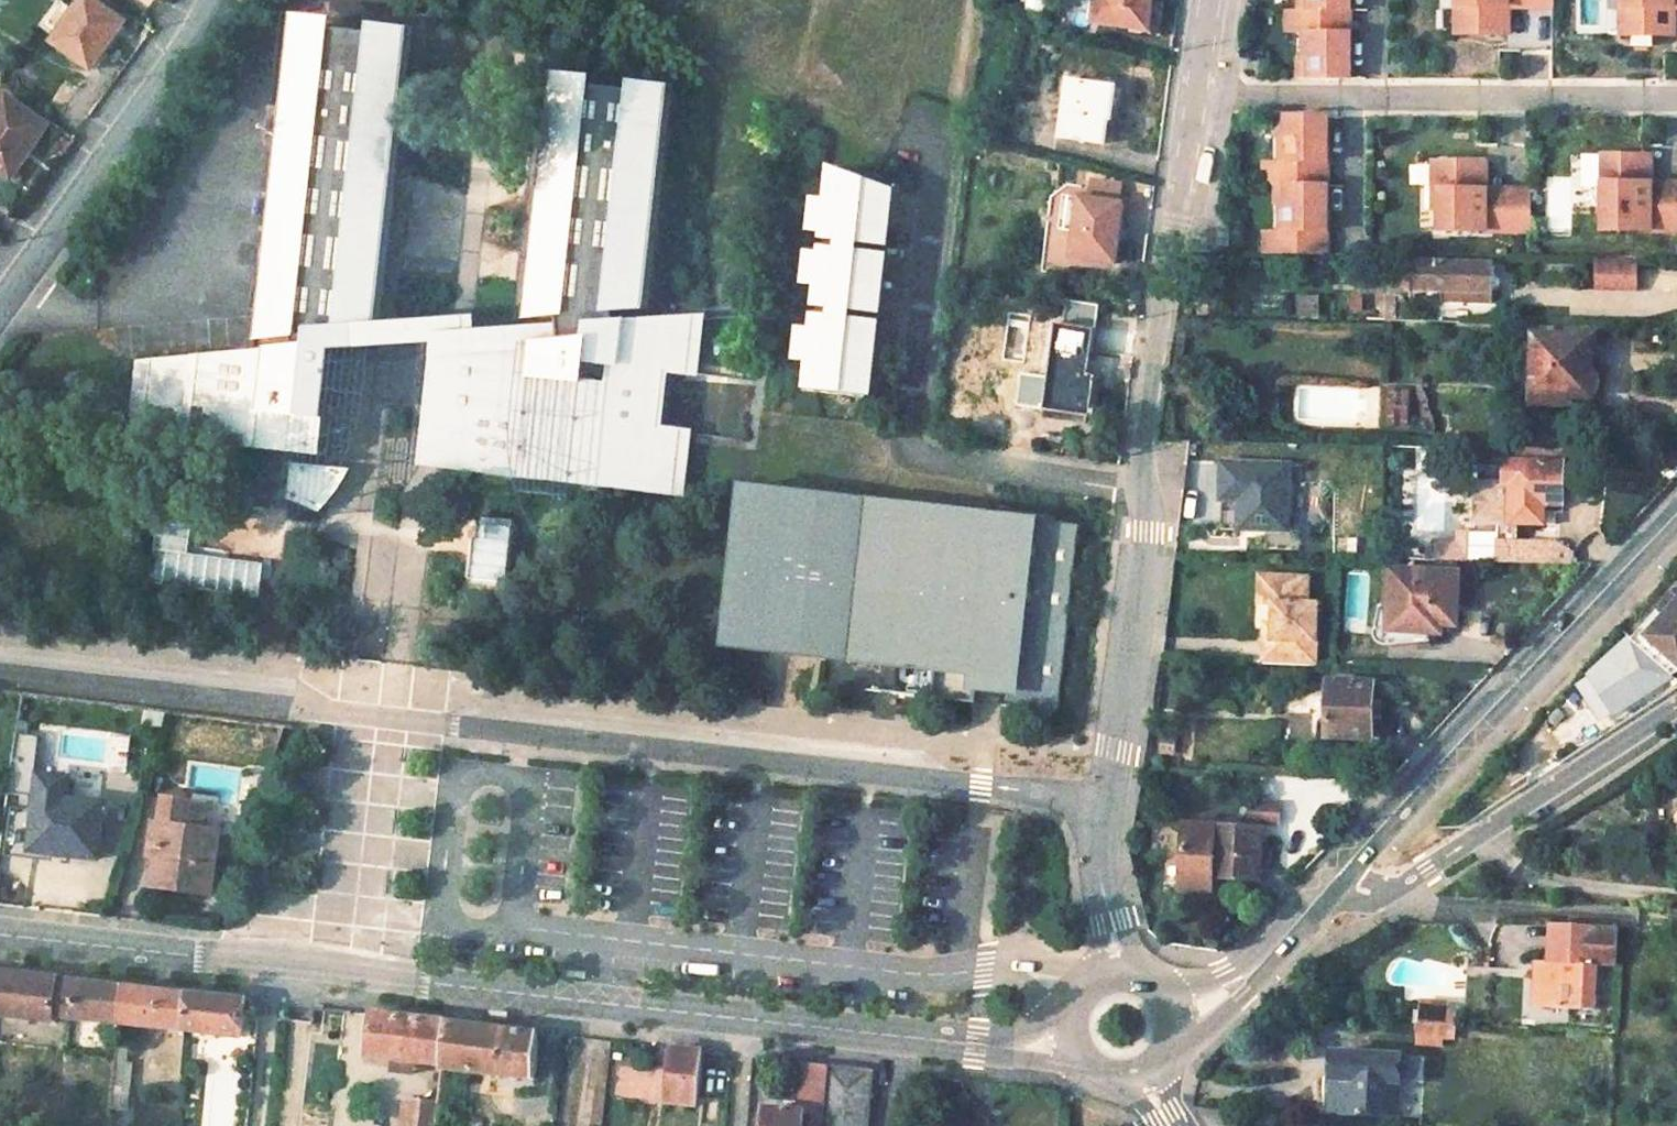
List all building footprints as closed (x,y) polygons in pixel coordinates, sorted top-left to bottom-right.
[(83,0),(81,0),(48,45),(87,72),(120,26),(83,0)] [(1098,24),(1163,32),(1167,1),(1159,0),(1102,0),(1098,24)] [(1294,8),(1306,8),(1306,0),(1294,0),(1294,8)] [(1306,8),(1321,8),(1345,8),(1345,0),(1306,0),(1306,8)] [(1459,30),(1505,31),(1506,3),(1506,0),(1460,0),(1459,30)] [(1625,33),(1670,32),(1670,5),(1670,0),(1624,0),(1625,33)] [(1306,8),(1294,8),(1284,8),(1284,26),(1301,26),(1321,26),(1321,8),(1306,8)] [(1321,26),(1301,26),(1301,31),(1344,31),(1345,8),(1321,8),(1321,26)] [(154,364),(146,434),(294,453),(298,421),(321,424),(332,337),(362,335),(378,215),(366,214),(375,146),(368,145),(372,115),(392,117),(402,41),(310,29),(302,91),(287,88),(253,356),(154,364)] [(1344,31),(1301,31),(1301,59),(1306,59),(1306,77),(1344,77),(1344,31)] [(1306,59),(1301,59),(1293,59),(1293,77),(1306,77),(1306,59)] [(1116,88),(1071,82),(1063,139),(1105,144),(1107,120),(1113,121),(1116,88)] [(583,93),(563,90),(551,181),(571,184),(583,93)] [(654,102),(583,93),(571,184),(551,181),(538,289),(542,290),(544,321),(555,321),(556,333),(444,342),(446,360),(464,359),(465,370),(447,373),(444,412),(471,416),(467,449),(488,452),(487,462),(505,464),(503,479),(666,500),(674,438),(652,436),(660,376),(681,379),(688,324),(611,331),(610,317),(627,316),(654,102)] [(5,99),(0,107),(0,176),(3,178),(23,150),(29,155),(46,129),(5,99)] [(1286,116),(1273,116),(1273,133),(1279,133),(1286,133),(1286,116)] [(1324,116),(1286,116),(1286,133),(1279,133),(1279,160),(1323,160),(1324,116)] [(386,148),(375,146),(366,214),(378,215),(386,148)] [(1647,155),(1599,156),(1599,230),(1665,230),(1665,205),(1647,205),(1647,183),(1647,155)] [(1323,160),(1279,160),(1279,166),(1299,167),(1299,184),(1323,185),(1323,160)] [(1482,161),(1437,161),(1437,229),(1483,229),(1483,187),(1482,161)] [(1299,167),(1279,166),(1261,166),(1261,184),(1271,184),(1284,184),(1299,184),(1299,167)] [(888,193),(832,170),(801,392),(859,400),(888,193)] [(1670,230),(1670,182),(1647,183),(1647,205),(1665,205),(1665,230),(1670,230)] [(1284,184),(1271,184),(1271,202),(1278,202),(1284,202),(1284,184)] [(1284,202),(1278,202),(1278,229),(1321,230),(1323,185),(1299,184),(1284,184),(1284,202)] [(1483,187),(1483,229),(1505,229),(1505,188),(1483,187)] [(1527,229),(1527,188),(1505,188),(1505,229),(1527,229)] [(1124,206),(1068,198),(1063,232),(1078,234),(1074,260),(1116,266),(1124,206)] [(1321,230),(1278,229),(1278,235),(1297,236),(1297,254),(1321,254),(1321,230)] [(1297,236),(1278,235),(1260,235),(1259,253),(1297,254),(1297,236)] [(1494,261),(1413,260),(1413,263),(1412,288),(1493,291),(1494,261)] [(1638,262),(1596,261),(1595,288),(1637,290),(1638,262)] [(1413,263),(1401,263),(1401,289),(1412,288),(1413,263)] [(1493,291),(1412,288),(1412,298),(1493,299),(1493,291)] [(1320,318),(1320,295),(1295,295),(1295,318),(1320,318)] [(1404,298),(1390,297),(1390,320),(1403,320),(1404,298)] [(1098,305),(1066,298),(1062,326),(1055,325),(1043,413),(1093,419),(1100,377),(1088,376),(1098,305)] [(1592,337),(1535,334),(1533,402),(1568,403),(1568,393),(1587,394),(1591,392),(1591,390),(1593,388),(1594,383),(1594,379),(1593,374),(1591,371),(1592,337)] [(681,379),(660,376),(652,436),(674,438),(681,379)] [(1384,383),(1379,426),(1407,429),(1412,387),(1384,383)] [(321,424),(298,421),(294,453),(317,456),(321,424)] [(1565,450),(1513,449),(1512,460),(1478,459),(1476,522),(1497,522),(1496,563),(1510,563),(1510,542),(1517,542),(1518,523),(1544,524),(1544,505),(1563,505),(1565,450)] [(1292,531),(1294,460),(1219,458),(1219,505),(1226,505),(1226,530),(1292,531)] [(292,461),(286,504),(336,511),(342,468),(292,461)] [(1073,527),(740,484),(720,645),(889,667),(885,694),(964,704),(966,685),(993,688),(990,707),(1049,715),(1073,527)] [(1469,561),(1470,533),(1459,532),(1458,546),(1458,561),(1469,561)] [(1493,555),(1493,537),(1470,537),(1470,555),(1493,555)] [(1517,542),(1510,542),(1510,563),(1557,565),(1557,544),(1517,542)] [(1458,546),(1438,546),(1437,560),(1458,561),(1458,546)] [(1458,573),(1392,571),(1391,606),(1390,631),(1431,633),(1441,634),(1441,624),(1456,625),(1458,573)] [(1309,579),(1264,578),(1263,605),(1277,605),(1276,626),(1276,641),(1267,640),(1267,665),(1318,667),(1319,605),(1308,605),(1309,579)] [(1391,606),(1380,605),(1374,633),(1377,641),(1381,645),(1390,645),(1431,641),(1431,633),(1390,631),(1391,606)] [(1632,639),(1611,657),(1592,675),(1590,677),(1614,714),(1672,677),(1676,674),(1676,605),(1666,618),(1657,611),(1632,639)] [(1276,626),(1268,625),(1267,640),(1276,641),(1276,626)] [(1590,677),(1577,685),(1600,723),(1614,714),(1590,677)] [(1374,684),(1329,682),(1327,737),(1372,739),(1373,721),(1373,702),(1374,684)] [(1385,703),(1373,702),(1373,721),(1384,722),(1385,703)] [(104,803),(35,794),(30,849),(97,858),(104,803)] [(189,799),(166,796),(162,821),(155,820),(151,844),(158,843),(153,874),(165,875),(163,885),(211,892),(221,830),(204,828),(206,815),(188,812),(189,799)] [(1249,823),(1276,824),(1276,807),(1250,806),(1249,823)] [(1259,829),(1189,826),(1185,890),(1210,891),(1211,877),(1257,879),(1259,829)] [(165,875),(153,874),(152,883),(163,885),(165,875)] [(1597,927),(1552,924),(1550,965),(1549,1005),(1593,1009),(1597,927)] [(1550,965),(1538,964),(1536,1005),(1549,1005),(1550,965)] [(0,969),(0,1015),(54,1021),(55,1013),(120,1021),(124,984),(0,969)] [(188,991),(124,984),(120,1021),(184,1029),(188,991)] [(188,991),(184,1029),(243,1036),(246,998),(188,991)] [(1455,1024),(1445,1023),(1445,1010),(1445,1006),(1423,1006),(1422,1022),(1418,1022),(1418,1044),(1441,1046),(1442,1037),(1454,1038),(1455,1024)] [(1455,1024),(1456,1010),(1445,1010),(1445,1023),(1455,1024)] [(428,1018),(370,1012),(365,1054),(414,1060),(443,1063),(448,1021),(428,1018)] [(471,1024),(448,1021),(443,1063),(443,1067),(533,1078),(539,1031),(471,1024)] [(128,1047),(117,1046),(115,1060),(127,1062),(128,1047)] [(703,1050),(671,1046),(665,1102),(697,1105),(703,1050)] [(1400,1056),(1334,1052),(1332,1077),(1325,1077),(1323,1107),(1331,1107),(1330,1112),(1397,1116),(1400,1056)] [(1424,1084),(1424,1057),(1404,1057),(1404,1083),(1424,1084)] [(414,1060),(394,1058),(393,1068),(413,1071),(414,1060)] [(127,1062),(115,1060),(109,1106),(124,1108),(130,1062),(127,1062)] [(824,1063),(821,1111),(820,1125),(865,1125),(870,1069),(824,1063)] [(403,1100),(400,1125),(436,1125),(439,1103),(403,1100)] [(765,1107),(763,1125),(820,1125),(821,1111),(765,1107)]
